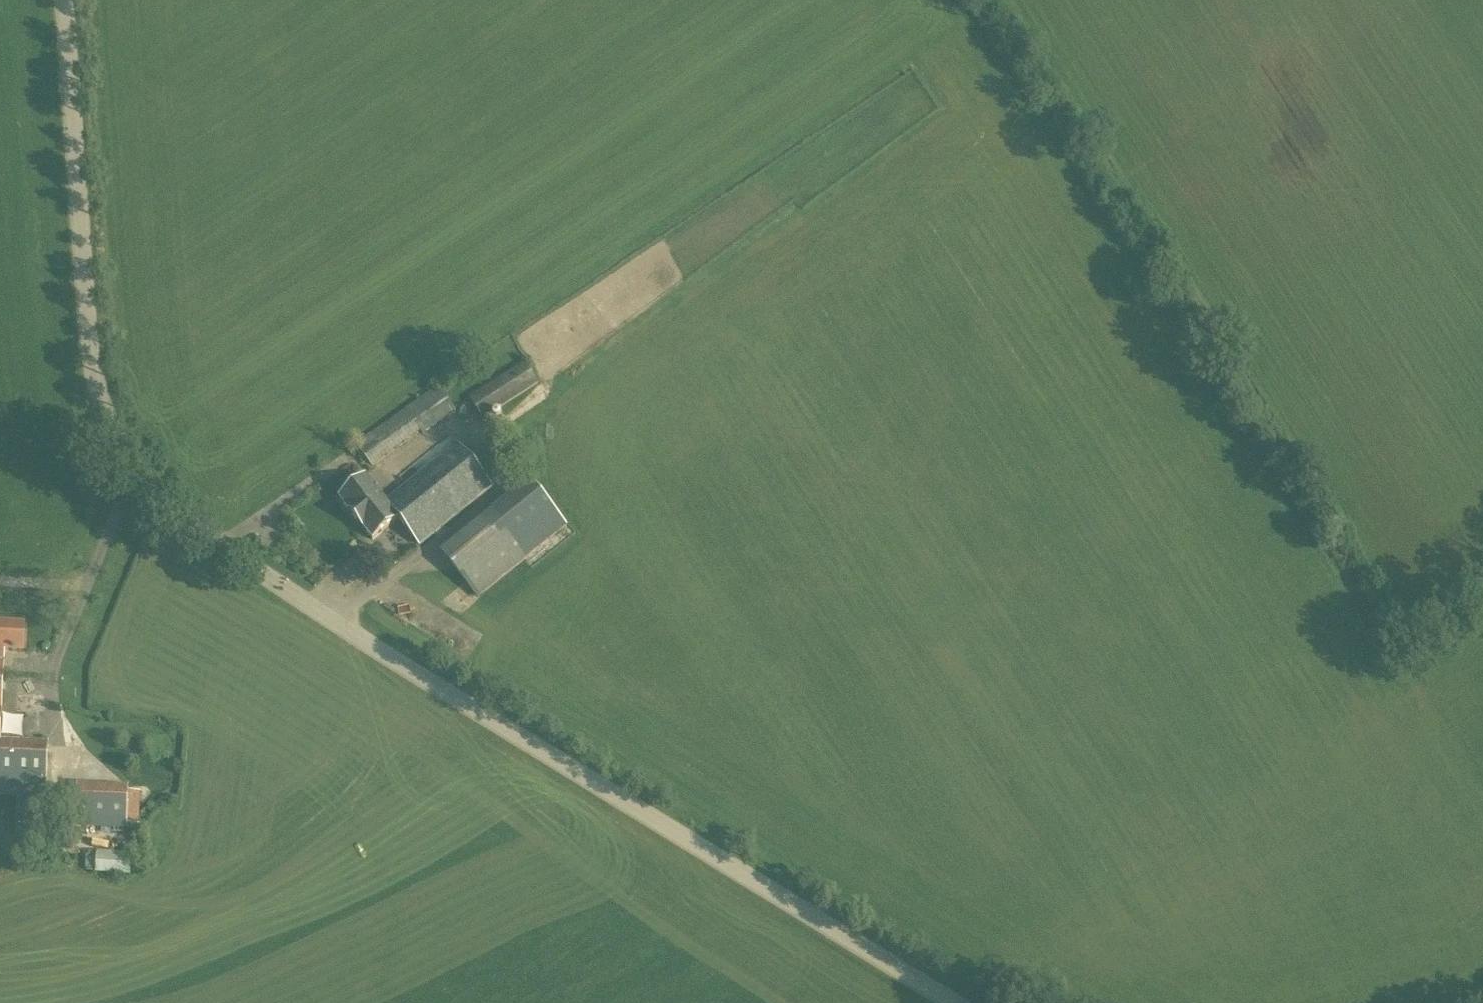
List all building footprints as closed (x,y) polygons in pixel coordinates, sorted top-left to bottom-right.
[(469,398),(482,419),(538,383),(525,362),(469,398)] [(437,386),(356,444),(371,466),(420,431),(422,434),(455,411),(437,386)] [(408,510),(399,518),(420,543),(490,485),(458,446),(396,496),(408,510)] [(340,498),(360,523),(386,502),(366,477),(340,498)] [(441,553),(478,598),(566,525),(529,480),(441,553)] [(373,539),(399,518),(408,510),(396,496),(387,503),(386,502),(360,523),(373,539)] [(4,661),(4,649),(24,650),(25,627),(0,625),(0,661),(4,661)] [(44,795),(47,744),(0,741),(0,793),(44,795)] [(77,823),(127,824),(127,788),(78,786),(77,823)] [(134,853),(134,848),(134,844),(132,838),(130,835),(126,831),(122,828),(117,827),(110,826),(107,827),(102,828),(95,834),(91,841),(90,845),(90,849),(91,856),(93,860),(96,864),(103,869),(106,870),(112,871),(120,869),(127,864),(132,858),(134,853)]
